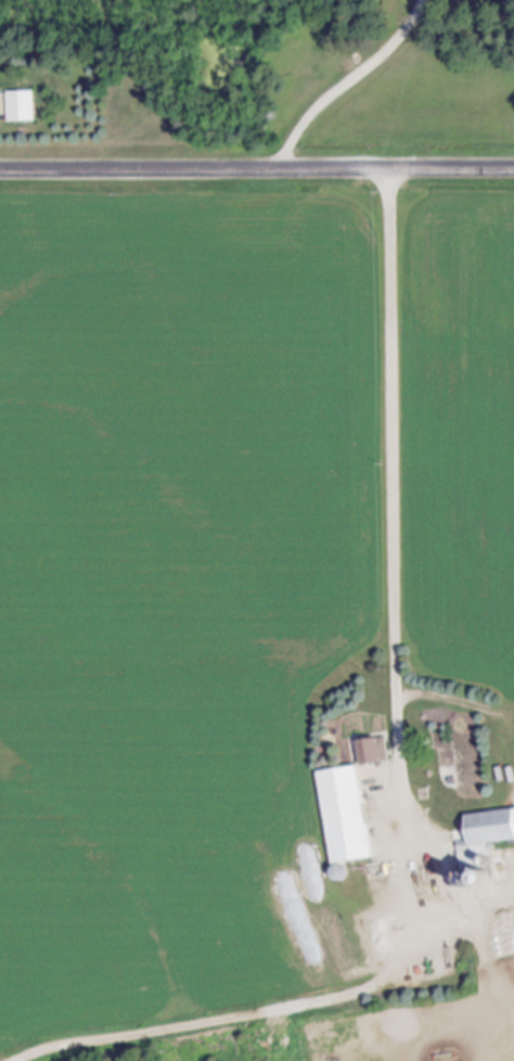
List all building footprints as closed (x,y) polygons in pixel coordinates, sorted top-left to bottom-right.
[(10,94),(11,124),(39,123),(38,92),(10,94)] [(383,763),(381,738),(351,740),(353,765),(383,763)] [(311,772),(325,865),(371,858),(366,824),(360,824),(351,766),(311,772)] [(456,815),(461,857),(484,855),(483,844),(513,840),(513,809),(456,815)]
